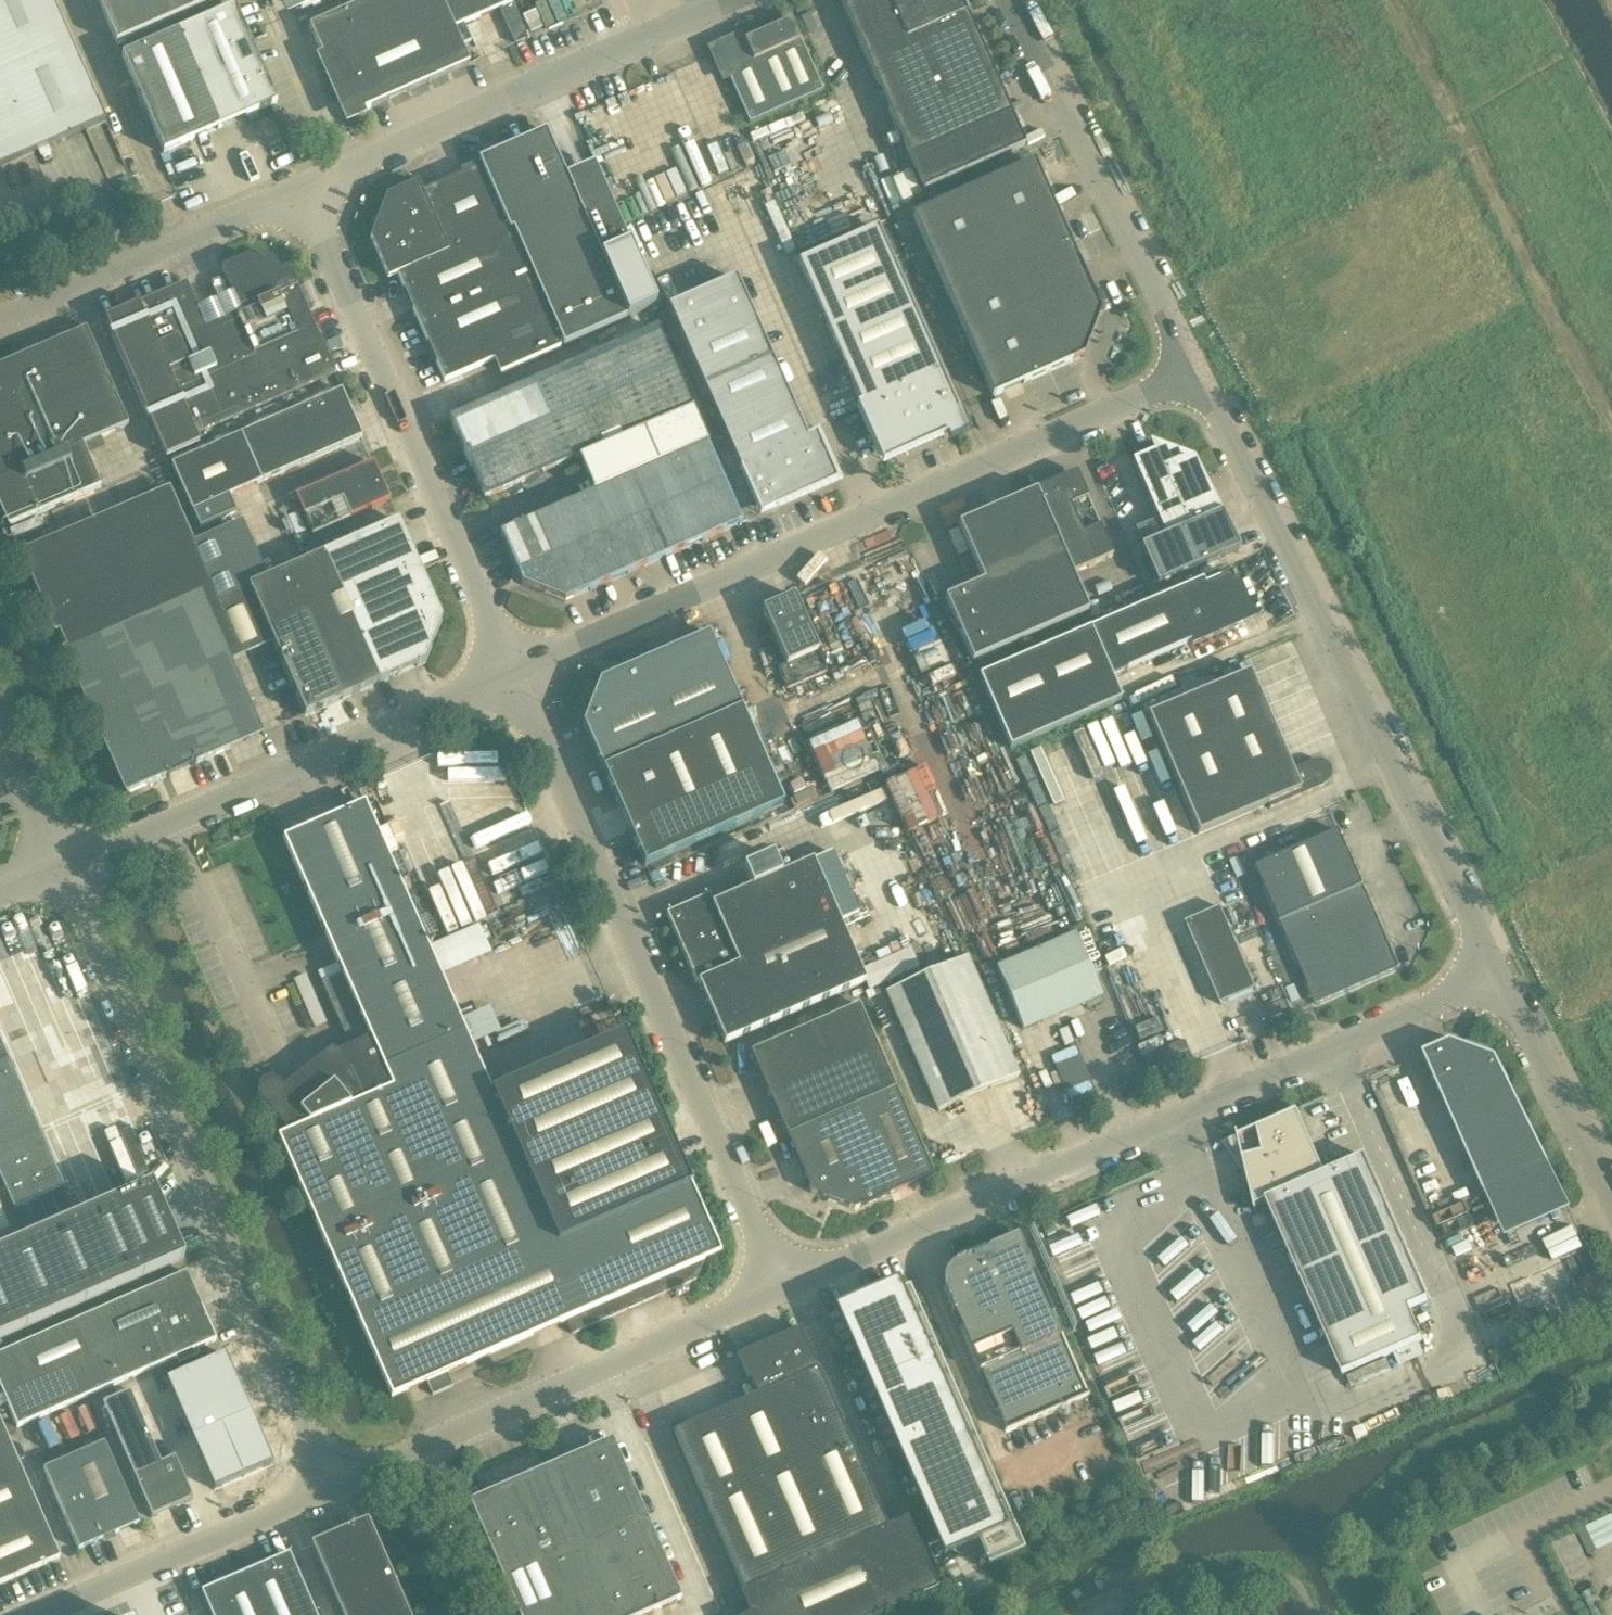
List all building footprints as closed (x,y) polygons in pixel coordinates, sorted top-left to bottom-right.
[(105,123),(51,0),(0,0),(0,169),(105,123)] [(116,45),(220,0),(96,0),(116,45)] [(299,14),(331,0),(293,0),(299,14)] [(310,36),(347,121),(468,67),(460,49),(469,46),(462,30),(511,8),(507,0),(373,0),(307,29),(310,36)] [(1010,115),(960,0),(838,0),(909,160),(923,193),(1025,147),(1010,115)] [(176,36),(210,112),(219,132),(275,107),(233,11),(176,36)] [(790,20),(753,36),(742,41),(751,61),(725,72),(748,124),(821,91),(790,20)] [(210,112),(176,36),(120,60),(162,157),(219,132),(210,112)] [(564,348),(655,308),(593,167),(565,179),(544,133),(477,163),(480,168),(479,169),(481,175),(505,229),(510,241),(526,277),(533,294),(540,291),(564,348)] [(1032,164),(911,217),(991,399),(1029,382),(1070,364),(1073,362),(1083,358),(1100,315),(1078,265),(1059,221),(1037,171),(1033,163),(1032,164)] [(481,175),(479,169),(422,194),(417,184),(386,198),(370,240),(387,281),(396,277),(395,277),(505,229),(481,175)] [(510,241),(505,229),(395,277),(396,277),(397,276),(444,383),(492,362),(498,377),(558,350),(564,348),(540,291),(533,294),(526,277),(510,241)] [(795,266),(858,407),(854,408),(880,466),(944,438),(947,444),(968,435),(958,411),(955,413),(875,231),(795,266)] [(333,378),(289,277),(246,260),(220,271),(239,314),(203,330),(185,287),(104,322),(152,433),(154,432),(166,459),(199,445),(196,438),(333,378)] [(690,300),(666,311),(754,508),(759,518),(836,483),(815,436),(804,441),(801,434),(733,281),(715,289),(690,300)] [(85,331),(0,368),(0,504),(11,528),(100,489),(86,457),(105,449),(101,439),(127,427),(85,331)] [(563,603),(739,525),(654,332),(448,423),(482,502),(576,461),(591,496),(498,537),(519,586),(520,586),(563,603)] [(239,437),(172,467),(199,529),(235,514),(229,498),(259,485),(361,441),(340,393),(239,437)] [(1148,455),(1131,463),(1157,521),(1133,531),(1157,586),(1216,561),(1229,555),(1239,551),(1230,531),(1222,515),(1221,515),(1202,478),(1194,460),(1149,444),(1148,445),(1155,447),(1153,454),(1149,456),(1148,455)] [(310,537),(388,503),(371,465),(294,499),(310,537)] [(1071,576),(1112,558),(1076,474),(1034,492),(1035,493),(996,510),(1048,631),(1088,614),(1071,576)] [(36,586),(171,527),(156,494),(22,554),(36,586)] [(1048,631),(996,510),(957,527),(981,584),(943,601),(971,665),(1048,631)] [(440,621),(397,522),(359,538),(368,559),(390,609),(416,668),(424,664),(440,621)] [(230,662),(205,606),(199,591),(171,527),(36,586),(64,651),(128,795),(156,783),(163,779),(226,752),(262,736),(230,662)] [(390,609),(368,559),(359,538),(321,555),(330,576),(335,587),(356,634),(366,657),(379,684),(416,668),(390,609)] [(356,634),(335,587),(330,576),(321,555),(283,572),(292,592),(298,604),(303,615),(319,651),(341,701),(379,684),(366,657),(356,634)] [(298,604),(292,592),(283,572),(246,588),(265,631),(303,615),(298,604)] [(1204,587),(1202,582),(978,679),(1009,750),(1121,702),(1111,679),(1189,645),(1191,649),(1255,621),(1237,581),(1234,582),(1231,575),(1204,587)] [(825,674),(792,599),(760,612),(784,667),(776,671),(785,692),(825,674)] [(319,651),(303,615),(265,631),(271,645),(303,717),(341,701),(319,651)] [(584,719),(581,727),(601,772),(642,868),(762,815),(781,807),(740,711),(707,636),(621,673),(607,679),(601,682),(597,684),(584,719)] [(1291,773),(1249,675),(1147,719),(1197,837),(1267,807),(1269,812),(1323,789),(1322,788),(1325,786),(1328,783),(1329,779),(1329,776),(1328,772),(1326,769),(1323,766),(1320,765),(1316,765),(1312,766),(1312,764),(1291,773)] [(1355,805),(1361,802),(1358,795),(1351,798),(1355,805)] [(712,1238),(654,1106),(653,1107),(520,1165),(489,1094),(363,806),(357,808),(322,823),(545,1331),(564,1322),(570,1335),(590,1327),(591,1326),(695,1281),(703,1262),(719,1255),(712,1238)] [(257,1090),(257,1091),(256,1092),(256,1094),(257,1095),(257,1097),(257,1098),(258,1099),(287,1135),(276,1139),(390,1399),(425,1383),(431,1397),(452,1387),(446,1374),(545,1331),(322,823),(282,841),(341,976),(321,984),(340,1029),(349,1049),(334,1055),(328,1055),(301,1077),(300,1081),(290,1089),(286,1089),(282,1091),(277,1085),(276,1083),(273,1082),(272,1082),(270,1081),(267,1081),(265,1082),(263,1082),(262,1083),(260,1085),(259,1086),(258,1087),(257,1088),(257,1090)] [(1340,835),(1256,871),(1316,1008),(1399,972),(1340,835)] [(708,897),(666,916),(668,920),(682,952),(690,970),(696,984),(697,983),(702,993),(713,1020),(714,1021),(715,1024),(724,1044),(799,1012),(865,983),(841,927),(839,923),(858,915),(831,854),(812,862),(790,871),(782,852),(743,870),(751,889),(712,905),(708,897)] [(1219,1007),(1255,992),(1220,910),(1184,925),(1219,1007)] [(1101,997),(1075,936),(997,969),(1023,1031),(1101,997)] [(938,1113),(1018,1078),(966,959),(886,993),(938,1113)] [(852,1212),(931,1177),(857,1006),(748,1054),(809,1195),(852,1212)] [(1450,1044),(1421,1057),(1483,1196),(1548,1167),(1494,1060),(1450,1044)] [(63,1191),(0,1046),(0,1179),(14,1212),(63,1191)] [(1323,1176),(1295,1113),(1237,1138),(1236,1134),(1235,1135),(1236,1139),(1223,1145),(1235,1163),(1241,1161),(1254,1213),(1255,1213),(1254,1208),(1264,1204),(1341,1377),(1421,1342),(1407,1311),(1427,1302),(1363,1158),(1323,1176)] [(150,1187),(0,1253),(0,1341),(183,1261),(150,1187)] [(0,1211),(0,1237),(9,1233),(0,1211)] [(1003,1433),(1086,1397),(1085,1396),(1084,1396),(1050,1317),(1032,1277),(1014,1236),(982,1251),(982,1250),(952,1263),(956,1273),(954,1274),(952,1277),(950,1281),(950,1285),(950,1288),(941,1292),(951,1313),(968,1352),(967,1352),(977,1373),(994,1412),(993,1412),(1003,1433)] [(200,1308),(185,1274),(0,1355),(0,1391),(16,1428),(160,1366),(145,1331),(200,1308)] [(833,1309),(832,1309),(852,1354),(906,1477),(942,1559),(977,1543),(983,1558),(987,1567),(1024,1551),(908,1287),(901,1291),(896,1281),(865,1295),(833,1309)] [(200,1308),(145,1331),(160,1366),(214,1342),(200,1308)] [(798,1331),(776,1340),(778,1345),(770,1349),(771,1351),(765,1354),(764,1351),(740,1362),(755,1397),(672,1433),(751,1614),(749,1614),(879,1614),(935,1590),(904,1520),(884,1529),(798,1331)] [(225,1355),(165,1381),(213,1492),(273,1466),(225,1355)] [(106,1401),(150,1517),(191,1499),(174,1456),(162,1461),(133,1389),(106,1401)] [(59,1559),(0,1423),(0,1585),(59,1559)] [(609,1441),(467,1503),(515,1614),(645,1614),(679,1600),(609,1441)] [(78,1551),(139,1524),(104,1443),(43,1470),(78,1551)] [(401,1602),(367,1522),(367,1521),(310,1545),(311,1548),(322,1573),(340,1614),(407,1614),(401,1602)] [(288,1555),(200,1593),(210,1614),(314,1614),(288,1555)]
